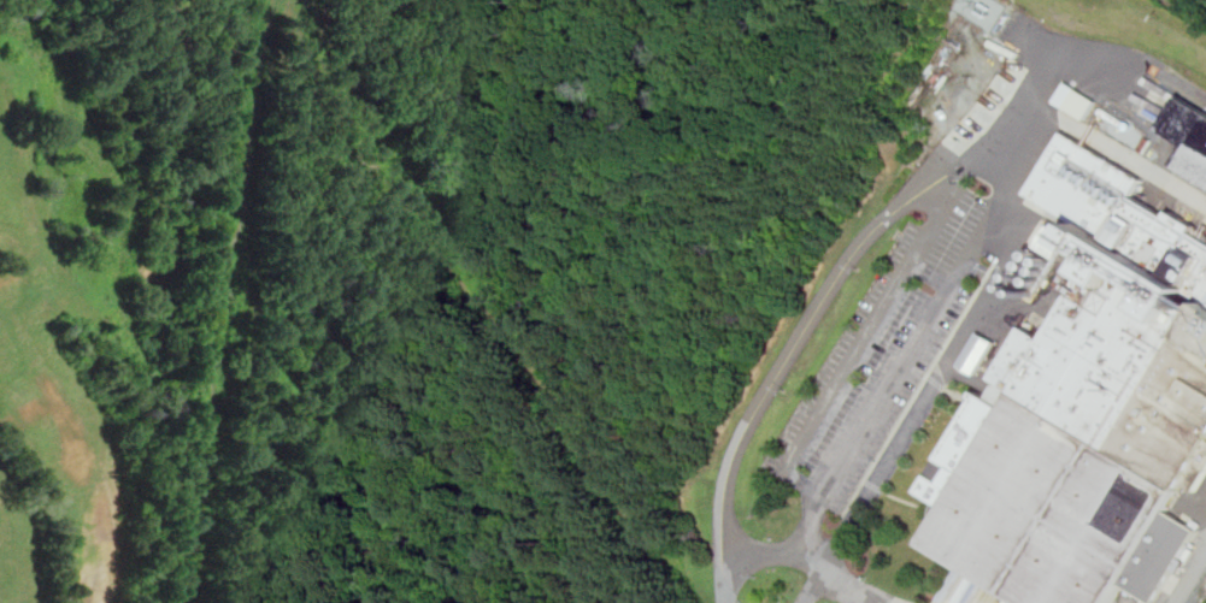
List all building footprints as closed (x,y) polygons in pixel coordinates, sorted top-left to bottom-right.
[(1064,82),(1053,101),(1084,119),(1095,100),(1064,82)] [(1178,97),(1160,128),(1187,144),(1173,166),(1205,186),(1205,114),(1178,97)] [(1026,191),(1076,220),(1065,237),(1048,227),(1036,247),(1055,259),(1066,241),(1081,249),(1067,270),(1073,273),(1066,285),(1072,289),(1042,338),(1022,325),(990,378),(998,383),(988,398),(975,390),(971,396),(975,398),(920,491),(941,503),(933,516),(936,519),(922,543),(1026,602),(1109,602),(1122,581),(1154,601),(1195,530),(1163,512),(1181,481),(1194,489),(1205,468),(1205,441),(1205,438),(1205,239),(1193,231),(1196,225),(1170,209),(1166,214),(1133,195),(1143,178),(1063,131),(1026,191)] [(978,374),(997,341),(980,331),(961,364),(978,374)]
